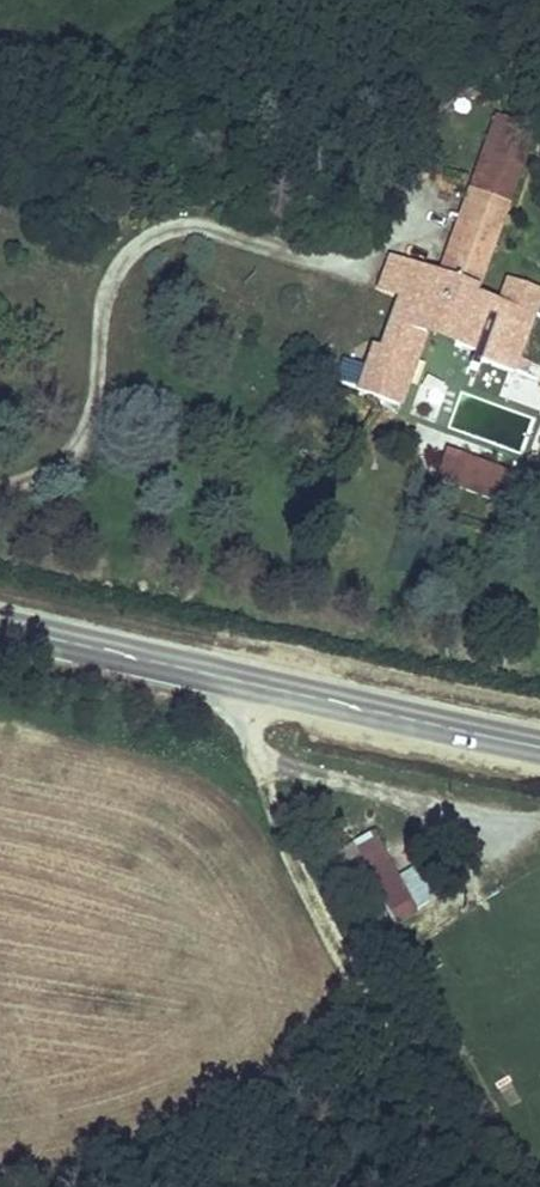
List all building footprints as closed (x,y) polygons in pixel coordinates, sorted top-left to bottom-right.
[(503,187),(483,179),(478,192),(498,199),(503,187)] [(520,355),(534,314),(476,292),(505,212),(495,208),(498,199),(478,192),(475,200),(470,199),(441,279),(412,269),(403,294),(383,349),(375,347),(368,367),(376,370),(368,392),(402,404),(412,378),(406,377),(412,362),(417,363),(428,331),(426,330),(429,321),(460,333),(457,342),(479,350),(475,363),(481,364),(485,356),(528,372),(532,360),(520,355)] [(412,269),(393,262),(383,287),(403,294),(412,269)] [(457,342),(460,333),(429,321),(426,330),(428,331),(457,342)] [(412,378),(417,363),(412,362),(406,377),(412,378)] [(376,370),(368,367),(360,389),(368,392),(376,370)] [(515,476),(505,472),(501,484),(510,488),(515,476)] [(341,855),(390,922),(421,900),(372,832),(341,855)]
